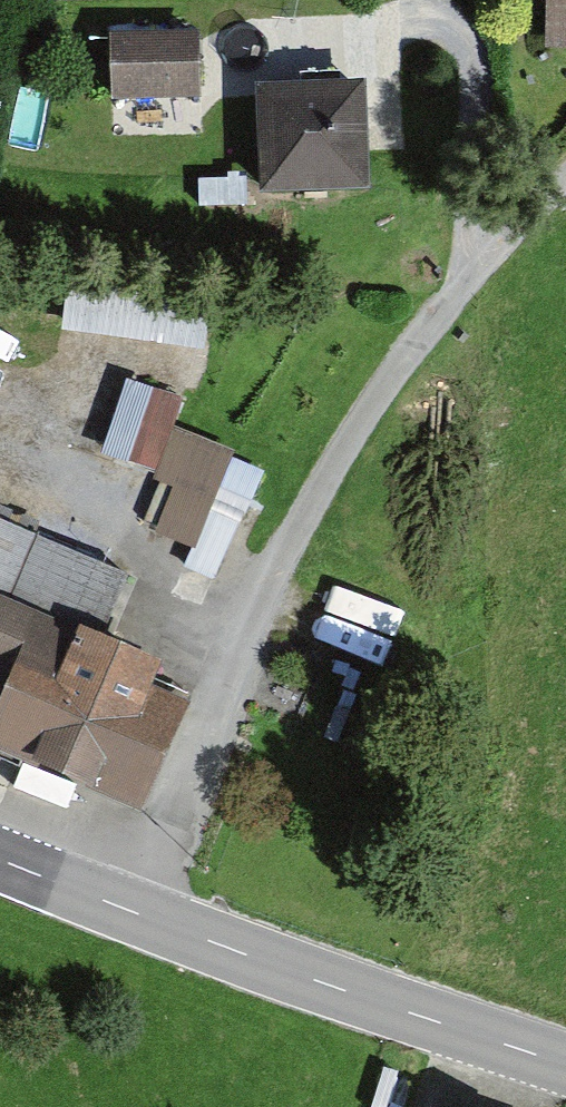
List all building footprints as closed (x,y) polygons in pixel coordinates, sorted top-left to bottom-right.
[(547,67),(565,67),(565,0),(546,0),(547,67)] [(217,109),(214,39),(123,42),(125,111),(217,109)] [(389,193),(381,51),(277,56),(284,199),(389,193)] [(237,456),(165,425),(144,471),(178,486),(158,532),(197,548),(237,456)] [(0,524),(0,606),(71,634),(94,607),(123,619),(138,582),(0,524)] [(186,715),(155,703),(167,673),(71,634),(0,606),(0,752),(148,811),(186,715)]
